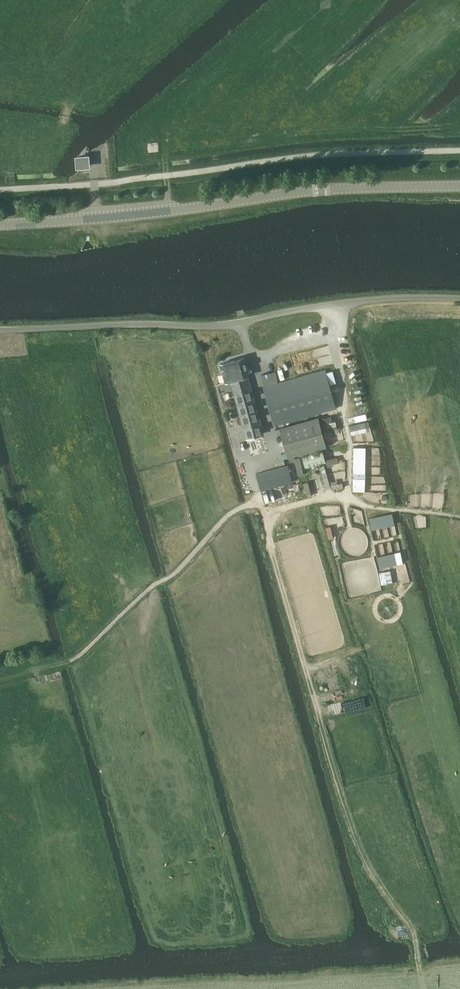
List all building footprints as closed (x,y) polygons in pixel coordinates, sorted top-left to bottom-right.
[(89,169),(89,164),(88,159),(79,160),(79,170),(89,169)] [(248,374),(249,372),(248,369),(246,368),(243,357),(220,364),(225,382),(217,384),(220,393),(232,389),(246,438),(263,434),(247,377),(248,376),(248,374)] [(325,370),(278,383),(275,371),(261,375),(264,387),(263,387),(274,426),(336,408),(325,370)] [(326,447),(318,418),(279,428),(288,458),(326,447)] [(353,433),(371,429),(370,420),(351,423),(353,433)] [(264,451),(264,449),(263,447),(261,444),(258,442),(256,442),(254,441),(251,442),(249,443),(247,444),(245,447),(245,449),(244,451),(245,453),(245,455),(247,458),(250,460),(254,461),(257,460),(259,459),(261,458),(263,456),(264,453),(264,451)] [(367,446),(355,445),(353,489),(366,490),(367,446)] [(305,470),(325,464),(321,450),(301,456),(305,470)] [(264,500),(306,488),(303,479),(292,482),(287,466),(257,474),(264,500)] [(391,569),(380,571),(383,582),(394,580),(391,569)]
